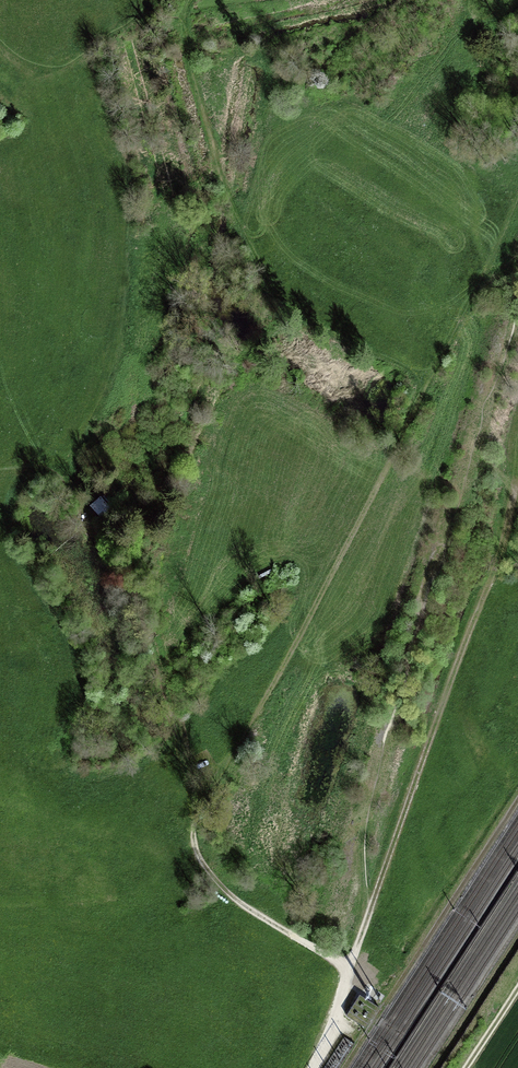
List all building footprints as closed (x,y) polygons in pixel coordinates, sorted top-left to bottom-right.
[(103,495),(92,505),(103,518),(114,508),(111,505),(116,501),(111,495),(107,499),(103,495)]
